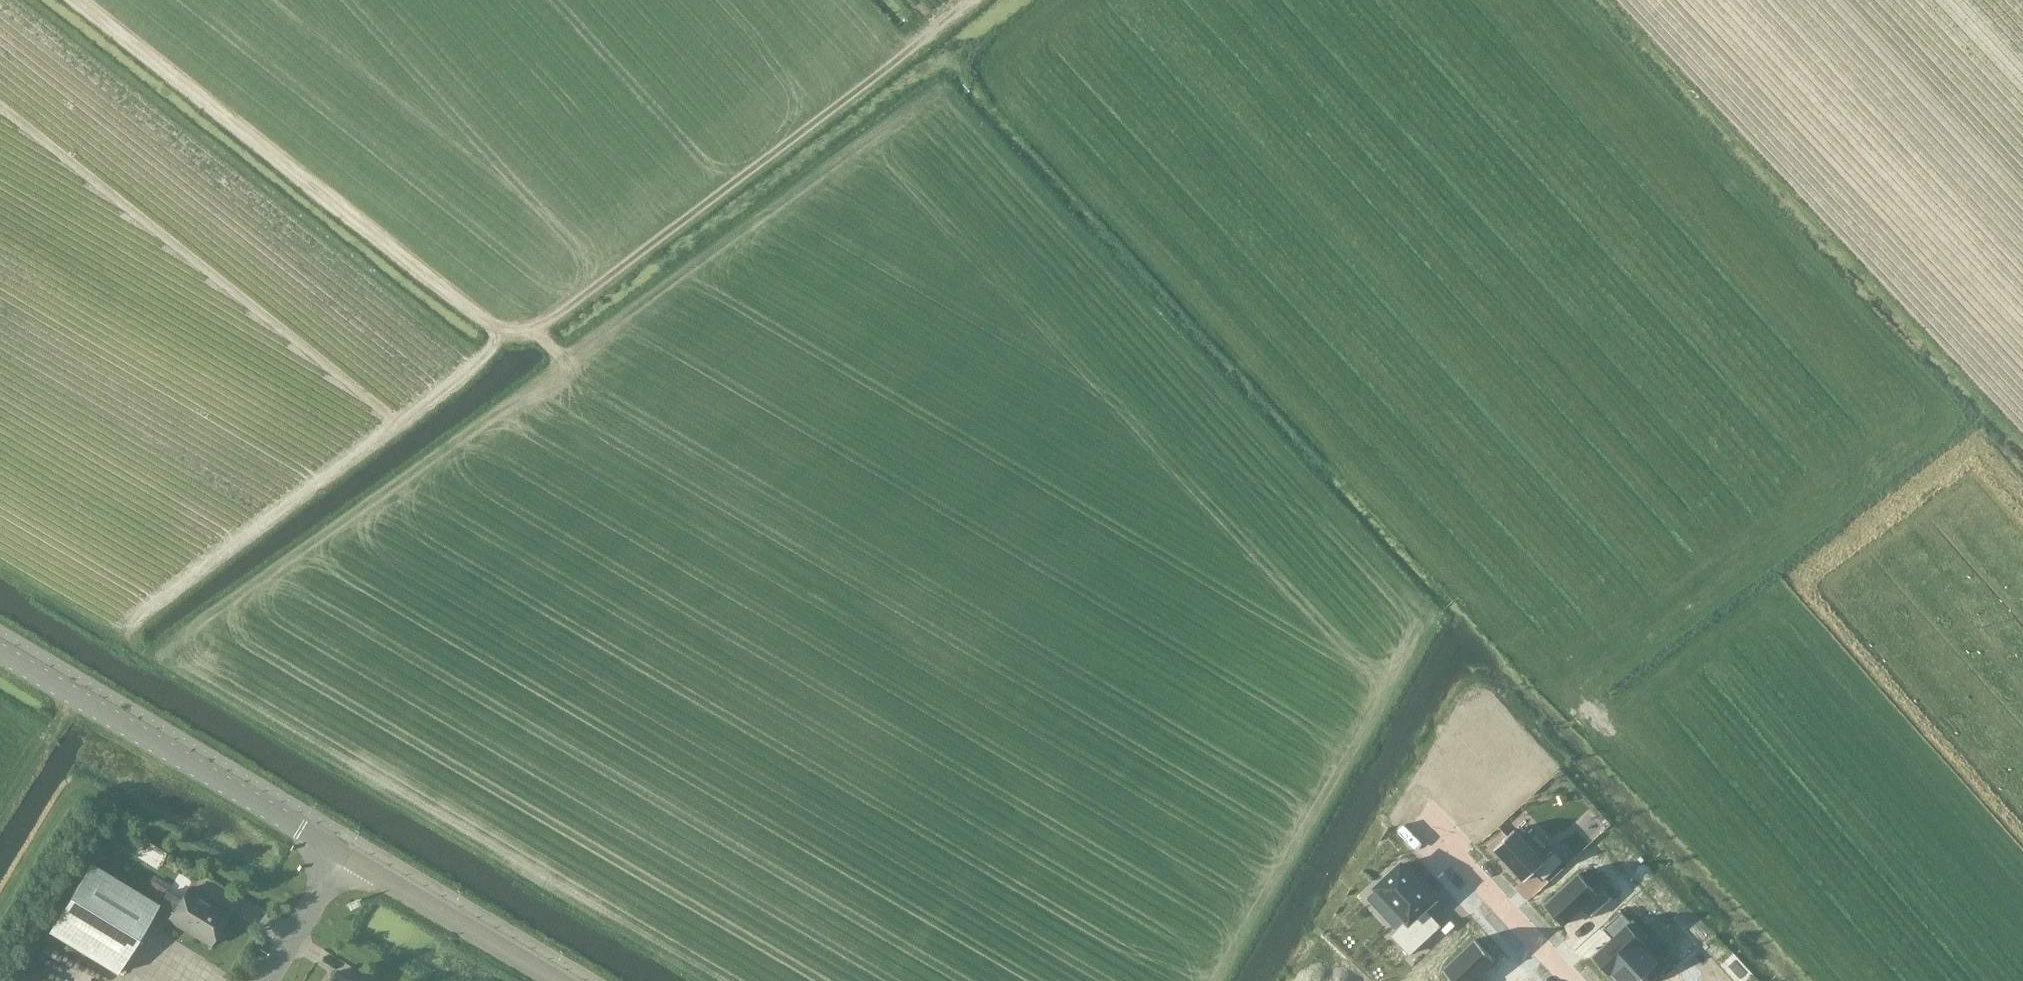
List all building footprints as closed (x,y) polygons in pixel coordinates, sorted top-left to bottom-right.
[(1513,829),(1492,848),(1504,860),(1503,861),(1511,869),(1511,868),(1522,880),(1532,871),(1541,880),(1562,861),(1552,850),(1542,860),(1513,829)] [(116,973),(154,910),(158,904),(89,862),(47,931),(116,973)] [(1399,863),(1375,886),(1375,887),(1406,920),(1395,930),(1390,935),(1408,954),(1438,925),(1422,908),(1432,899),(1399,863)] [(1577,873),(1544,903),(1563,924),(1581,907),(1590,916),(1611,897),(1601,886),(1594,892),(1577,873)] [(165,892),(158,904),(154,910),(167,918),(167,919),(208,944),(227,913),(186,888),(179,900),(165,892)] [(1610,937),(1592,955),(1608,972),(1647,935),(1631,918),(1628,920),(1620,911),(1602,928),(1610,937)] [(1608,972),(1609,973),(1610,972),(1618,980),(1634,980),(1643,972),(1651,980),(1653,980),(1670,965),(1660,954),(1655,959),(1641,943),(1648,936),(1647,935),(1608,972)] [(1442,969),(1453,980),(1481,980),(1475,975),(1493,959),(1474,938),(1442,969)] [(334,971),(328,980),(350,980),(334,971)]
